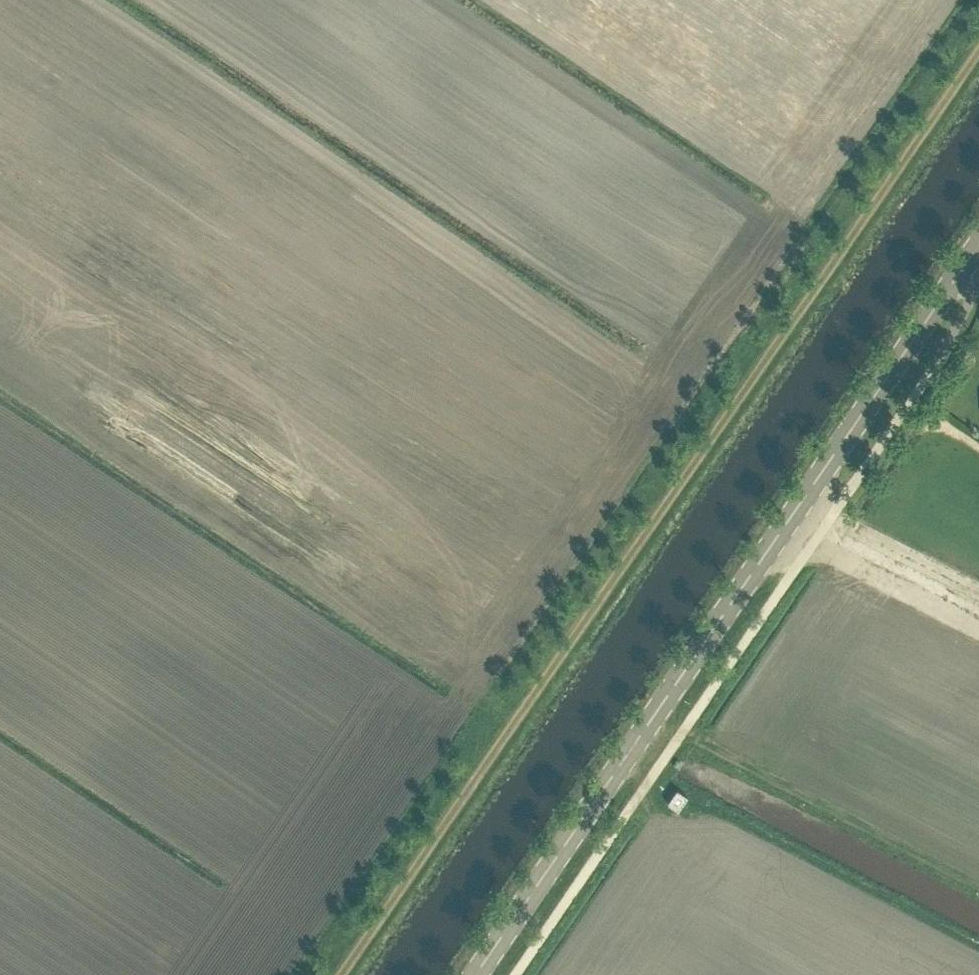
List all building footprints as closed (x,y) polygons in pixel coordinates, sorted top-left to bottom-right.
[(678,809),(688,795),(678,788),(668,801),(678,809)]
